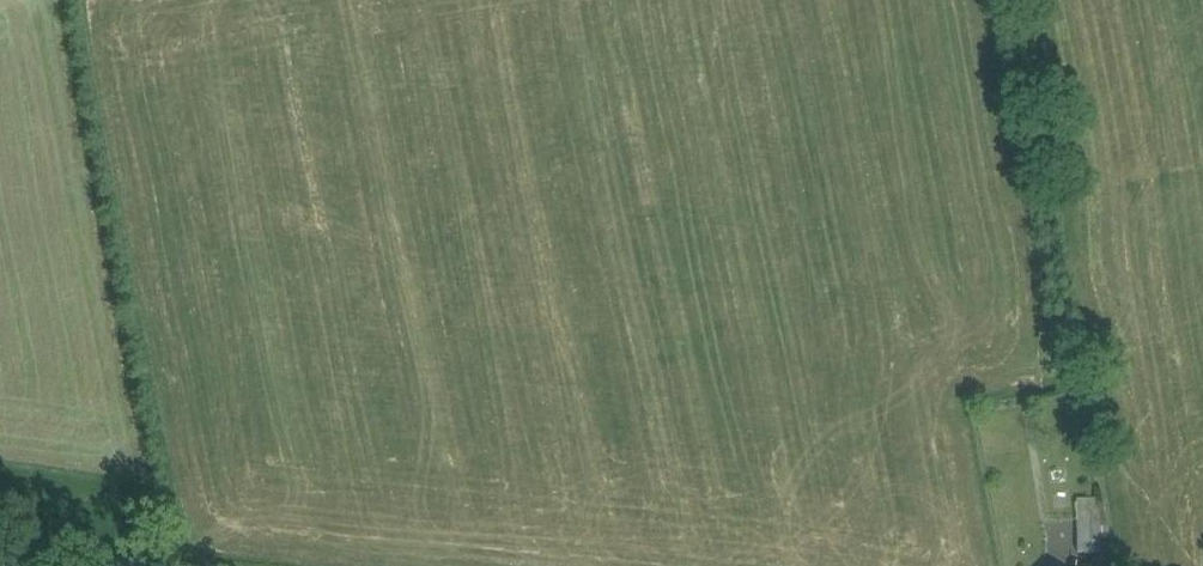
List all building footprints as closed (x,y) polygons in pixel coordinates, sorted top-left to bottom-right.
[(1078,508),(1079,528),(1101,528),(1100,508),(1078,508)] [(1078,553),(1102,553),(1102,548),(1101,548),(1101,528),(1079,528),(1079,538),(1078,538),(1078,553)]
